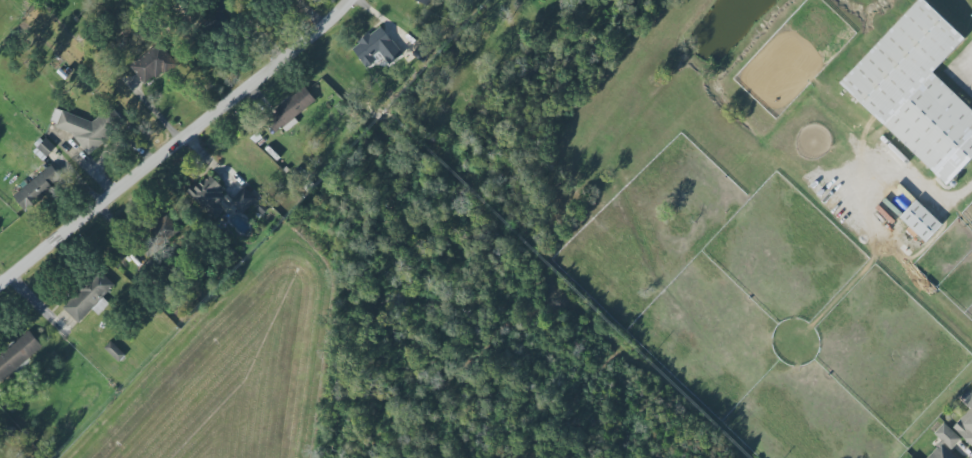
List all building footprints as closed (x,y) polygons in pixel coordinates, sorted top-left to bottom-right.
[(228,1),(228,0),(210,0),(216,9),(228,1)] [(932,74),(965,39),(924,0),(920,0),(841,83),(947,185),(971,158),(971,112),(932,74)] [(381,56),(389,66),(403,55),(380,25),(351,48),(366,68),(381,56)] [(144,86),(175,64),(160,43),(129,65),(144,86)] [(275,132),(281,127),(285,132),(298,122),(294,118),(316,100),(305,87),(265,119),(275,132)] [(94,123),(55,108),(48,127),(101,148),(112,121),(97,115),(94,123)] [(55,148),(45,137),(35,146),(45,157),(55,148)] [(25,211),(61,182),(49,167),(13,196),(25,211)] [(222,187),(208,173),(187,194),(214,220),(224,210),(219,205),(226,197),(219,190),(222,187)] [(257,199),(244,187),(230,201),(243,214),(257,199)] [(916,201),(900,218),(925,243),(942,225),(916,201)] [(162,245),(178,229),(163,214),(147,230),(162,245)] [(127,252),(140,271),(152,263),(139,244),(127,252)] [(61,306),(78,323),(92,309),(98,315),(108,304),(102,297),(114,285),(100,270),(61,306)] [(31,332),(0,354),(0,380),(43,349),(31,332)] [(104,348),(118,362),(125,356),(112,341),(104,348)] [(971,446),(971,393),(963,402),(971,409),(953,427),(971,446)] [(949,451),(961,438),(943,423),(934,434),(941,441),(926,457),(957,457),(949,451)]
